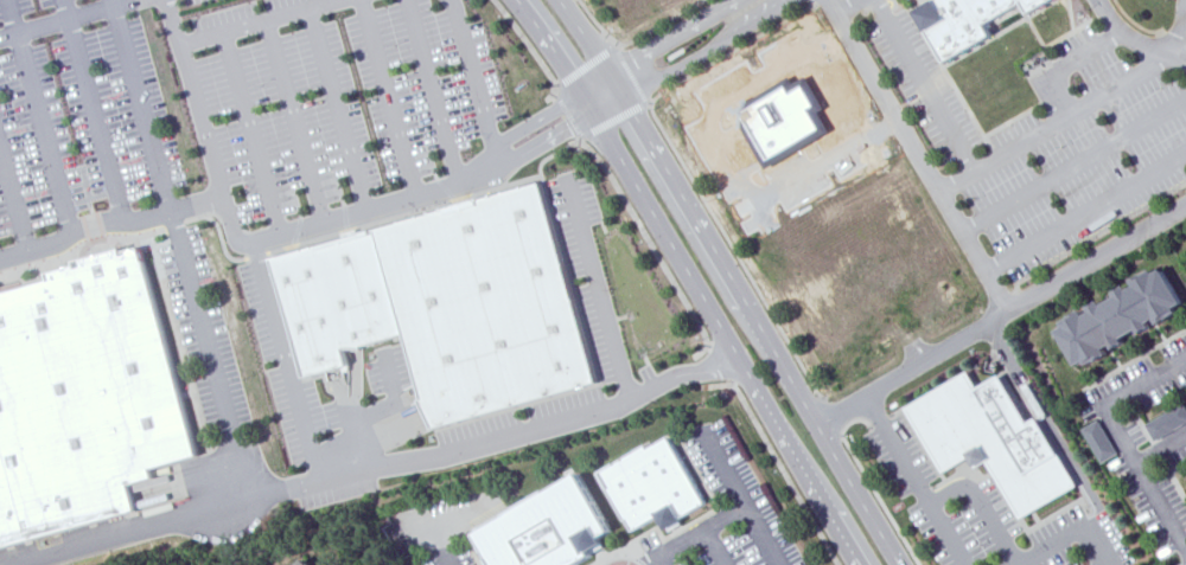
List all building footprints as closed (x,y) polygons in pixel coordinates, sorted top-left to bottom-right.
[(918,8),(950,63),(997,36),(990,24),(1026,2),(1033,13),(1054,0),(932,0),(918,8)] [(804,84),(817,105),(809,110),(822,131),(769,162),(746,124),(737,129),(725,109),(746,96),(751,104),(790,82),(795,90),(804,84)] [(376,230),(542,184),(598,383),(431,429),(376,230)] [(312,246),(376,230),(404,334),(343,351),(312,246)] [(136,512),(129,488),(155,480),(153,470),(199,457),(140,246),(126,251),(123,244),(72,258),(74,264),(43,272),(45,280),(0,292),(0,550),(136,512)] [(302,377),(268,258),(312,246),(343,351),(346,365),(302,377)] [(1077,365),(1085,360),(1088,365),(1179,312),(1175,307),(1184,302),(1165,268),(1156,272),(1154,268),(1063,321),(1065,326),(1057,330),(1077,365)] [(908,405),(973,370),(982,386),(1005,373),(1031,420),(1039,416),(1078,486),(1024,516),(990,460),(980,466),(974,455),(946,471),(908,405)] [(1154,441),(1185,422),(1185,408),(1182,403),(1144,424),(1154,441)] [(1082,429),(1102,463),(1117,454),(1097,419),(1082,429)] [(600,473),(636,533),(662,518),(671,533),(690,521),(689,519),(715,503),(674,435),(652,447),(650,443),(600,473)] [(605,548),(576,564),(497,564),(478,533),(582,471),(616,529),(605,535),(608,542),(604,545),(605,548)]
